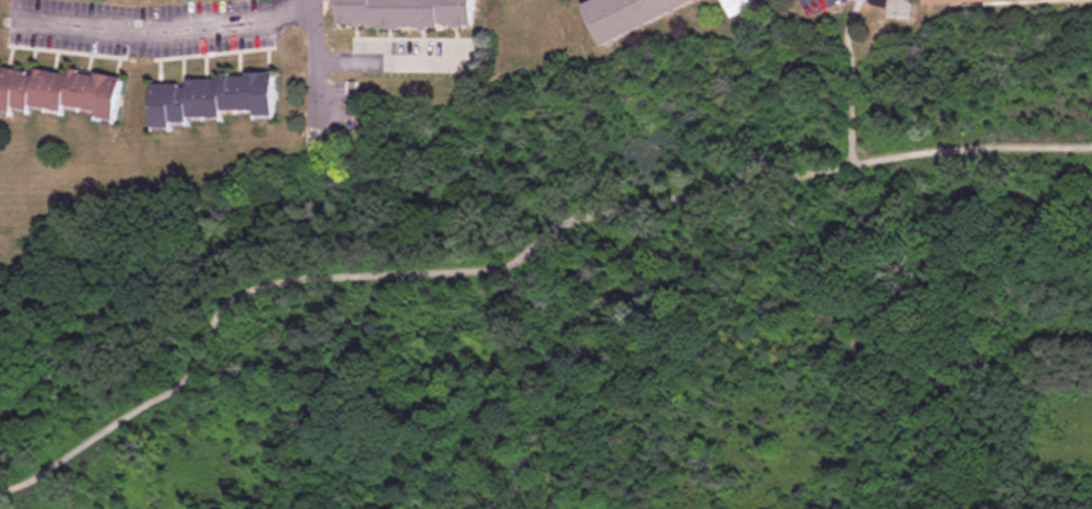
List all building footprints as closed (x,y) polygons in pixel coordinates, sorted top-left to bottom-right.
[(476,0),(338,0),(338,25),(475,25),(476,0)] [(603,46),(702,0),(590,0),(583,3),(603,46)] [(729,20),(755,8),(751,0),(720,0),(729,20)] [(69,73),(0,64),(0,105),(115,122),(121,74),(70,67),(69,73)] [(186,115),(274,114),(274,76),(151,77),(152,127),(187,126),(186,115)]
